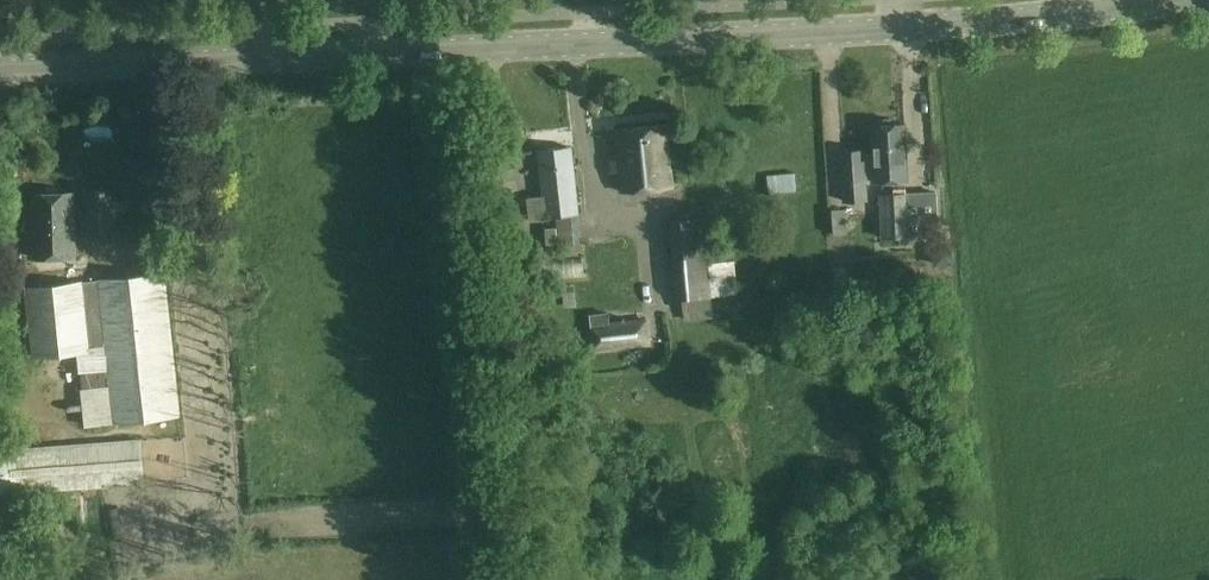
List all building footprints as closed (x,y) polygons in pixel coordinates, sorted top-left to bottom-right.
[(906,162),(904,125),(890,125),(890,119),(876,120),(877,126),(873,126),(875,155),(863,156),(863,150),(842,152),(845,202),(866,200),(864,177),(876,176),(876,181),(898,180),(897,163),(906,162)] [(667,126),(617,131),(623,191),(673,186),(667,126)] [(572,147),(539,151),(546,216),(579,213),(572,147)] [(792,167),(774,168),(776,187),(793,186),(792,167)] [(89,204),(76,205),(75,194),(32,196),(35,260),(77,258),(75,222),(84,221),(85,237),(102,236),(102,230),(115,229),(114,191),(88,193),(89,204)] [(880,194),(882,238),(912,237),(910,193),(880,194)] [(826,201),(824,225),(840,226),(842,202),(826,201)] [(705,217),(670,221),(677,299),(713,296),(705,217)] [(545,243),(555,242),(554,220),(543,220),(545,243)] [(934,245),(935,264),(949,263),(949,245),(934,245)] [(163,274),(101,280),(116,422),(177,415),(163,274)] [(82,281),(26,288),(34,357),(89,350),(82,281)] [(591,325),(594,349),(649,344),(646,320),(591,325)] [(140,441),(0,453),(0,493),(143,481),(140,441)]
